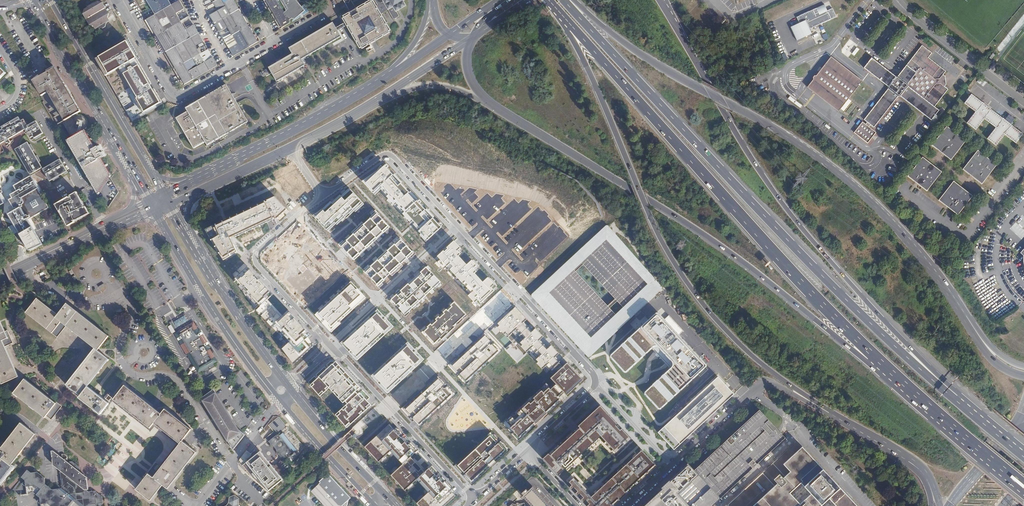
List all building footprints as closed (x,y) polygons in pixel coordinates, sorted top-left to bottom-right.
[(203,41),(193,24),(185,29),(181,22),(181,21),(176,13),(184,8),(179,0),(163,9),(158,1),(161,0),(146,0),(155,14),(146,19),(184,84),(217,65),(212,57),(204,62),(203,62),(200,58),(202,57),(195,46),(203,41)] [(258,42),(234,0),(212,0),(218,11),(210,15),(219,32),(227,27),(237,43),(229,48),(233,56),(258,42)] [(282,28),(290,23),(289,21),(292,19),(293,20),(305,11),(296,0),(265,0),(282,28)] [(346,27),(360,50),(369,45),(371,44),(392,32),(381,14),(387,10),(392,20),(398,17),(395,12),(406,6),(403,1),(404,0),(374,0),(377,5),(376,6),(373,0),(370,0),(356,8),(353,3),(347,7),(350,12),(341,17),(344,23),(346,27)] [(106,23),(109,21),(108,18),(109,14),(107,13),(105,10),(106,8),(104,7),(102,5),(102,3),(98,1),(96,3),(94,2),(94,4),(89,6),(88,6),(87,8),(85,9),(83,14),(85,14),(87,17),(87,18),(87,20),(89,20),(90,23),(90,25),(94,26),(96,29),(99,27),(103,28),(105,27),(106,23)] [(800,23),(791,28),(798,42),(813,35),(811,30),(832,21),(832,18),(825,6),(817,9),(819,13),(815,14),(813,11),(797,18),(800,23)] [(341,37),(338,32),(336,28),(333,23),(289,48),(292,54),(269,67),(272,74),(261,80),(263,83),(264,82),(267,87),(305,65),(302,59),(341,37)] [(126,41),(96,59),(132,122),(163,104),(158,95),(157,96),(150,85),(151,84),(142,67),(135,71),(133,69),(140,64),(126,41)] [(865,119),(868,121),(872,124),(874,126),(897,97),(900,96),(931,121),(939,111),(934,107),(948,90),(945,87),(942,85),(943,83),(943,79),(941,78),(943,75),(946,72),(928,58),(932,53),(922,45),(898,76),(895,77),(872,58),(864,68),(888,87),(888,90),(865,119)] [(831,57),(807,87),(838,112),(862,82),(831,57)] [(48,92),(65,120),(80,111),(64,83),(63,83),(55,67),(53,68),(51,65),(47,68),(49,71),(32,81),(41,96),(48,92)] [(233,93),(249,83),(244,75),(228,84),(233,93)] [(248,122),(233,96),(232,94),(226,84),(185,108),(187,111),(176,118),(194,149),(205,142),(207,145),(248,122)] [(987,139),(996,146),(1004,135),(1016,144),(1023,135),(1012,127),(1017,121),(1007,113),(1002,119),(972,94),(964,104),(975,112),(966,123),(976,130),(984,119),(995,128),(987,139)] [(75,116),(74,116),(63,123),(71,137),(84,130),(83,130),(85,128),(86,127),(87,125),(87,123),(87,122),(87,121),(87,119),(86,118),(85,117),(84,116),(83,115),(82,115),(80,115),(78,114),(77,115),(75,116)] [(148,123),(153,120),(150,115),(145,119),(148,123)] [(6,141),(7,142),(8,142),(9,142),(10,141),(9,139),(25,129),(32,139),(34,138),(35,139),(41,136),(40,134),(43,133),(36,121),(28,126),(24,119),(21,121),(18,117),(0,127),(0,144),(6,141)] [(870,126),(866,123),(863,121),(855,132),(869,142),(877,131),(870,126)] [(931,145),(951,160),(965,141),(946,126),(931,145)] [(71,137),(67,140),(72,149),(73,151),(76,156),(77,158),(78,159),(82,166),(83,168),(86,173),(87,175),(88,177),(92,184),(93,185),(98,194),(111,175),(106,166),(105,165),(101,157),(105,155),(103,151),(102,151),(101,149),(102,149),(100,145),(95,148),(91,140),(90,139),(85,129),(84,130),(71,137)] [(244,135),(246,138),(259,132),(257,129),(244,135)] [(30,174),(42,167),(39,162),(40,161),(37,155),(35,156),(32,151),(34,150),(30,144),(29,145),(27,142),(15,149),(30,174)] [(962,169),(982,184),(996,165),(977,150),(962,169)] [(907,176),(926,191),(941,172),(922,157),(907,176)] [(64,174),(67,173),(59,159),(43,169),(50,181),(53,179),(53,180),(59,177),(58,176),(64,173),(64,174)] [(28,184),(33,181),(31,176),(25,179),(28,184)] [(32,221),(33,223),(35,221),(38,220),(38,219),(39,218),(39,217),(38,216),(37,214),(40,211),(42,210),(43,209),(43,207),(44,205),(44,203),(44,202),(44,201),(43,199),(42,198),(41,196),(39,193),(38,192),(36,189),(37,188),(33,181),(28,184),(25,179),(22,181),(23,182),(17,185),(17,184),(14,185),(17,190),(14,192),(18,199),(11,203),(14,208),(16,208),(16,209),(10,213),(15,221),(13,222),(15,225),(18,229),(20,231),(22,233),(23,233),(24,233),(25,233),(26,232),(25,231),(27,230),(27,229),(28,229),(29,227),(30,227),(31,226),(31,225),(30,225),(30,224),(29,223),(32,221)] [(939,200),(958,215),(972,196),(953,181),(939,200)] [(40,211),(37,214),(48,207),(37,188),(36,189),(38,192),(39,193),(41,196),(42,198),(43,199),(44,201),(44,202),(44,203),(44,205),(43,207),(43,209),(42,210),(40,211)] [(363,203),(351,190),(316,217),(328,231),(344,220),(363,203)] [(427,241),(438,232),(399,190),(389,200),(427,241)] [(9,199),(11,203),(18,199),(14,192),(10,194),(12,198),(9,199)] [(59,211),(60,210),(68,226),(75,221),(74,220),(89,213),(85,207),(77,192),(70,196),(71,197),(61,201),(55,204),(59,211)] [(230,238),(234,236),(235,237),(276,217),(277,218),(287,209),(275,197),(205,230),(223,260),(237,252),(230,238)] [(59,211),(68,226),(60,210),(59,211)] [(383,232),(370,219),(365,224),(338,249),(350,262),(377,237),(383,232)] [(611,228),(610,226),(609,226),(608,226),(607,226),(606,227),(535,294),(534,295),(534,296),(534,297),(534,298),(543,308),(584,352),(589,357),(590,358),(591,358),(592,358),(592,357),(607,344),(662,291),(663,290),(663,289),(663,288),(663,287),(662,286),(611,228)] [(264,261),(276,274),(293,259),(298,255),(299,254),(304,249),(309,244),(297,231),(286,241),(280,246),(264,261)] [(373,286),(375,289),(381,284),(392,274),(408,259),(413,254),(401,241),(396,246),(380,260),(379,261),(369,271),(363,276),(366,278),(373,286)] [(484,300),(493,292),(450,246),(441,254),(484,300)] [(290,290),(302,303),(319,288),(324,283),(330,278),(335,273),(323,260),(318,265),(312,270),(306,275),(290,290)] [(294,364),(315,345),(309,337),(311,335),(297,320),(290,312),(289,310),(281,317),(267,301),(274,294),(248,267),(235,279),(254,298),(258,303),(261,306),(258,309),(273,325),(276,322),(282,328),(292,340),(281,350),(294,364)] [(429,271),(426,268),(421,273),(400,292),(399,293),(388,303),(401,316),(411,307),(433,287),(439,282),(437,280),(429,271)] [(359,299),(350,289),(345,293),(344,294),(338,299),(333,304),(317,319),(329,332),(345,317),(350,312),(356,307),(362,302),(359,299)] [(59,313),(38,297),(26,312),(48,329),(57,337),(66,325),(56,317),(59,313)] [(468,314),(456,301),(445,310),(434,321),(418,335),(430,349),(447,334),(458,324),(468,314)] [(108,337),(66,304),(59,313),(56,317),(66,325),(96,347),(98,349),(99,349),(101,346),(108,337)] [(553,376),(502,423),(519,442),(562,402),(558,398),(563,393),(566,396),(583,381),(566,363),(563,366),(555,357),(559,354),(551,345),(547,349),(540,340),(544,337),(516,307),(496,324),(525,355),(530,350),(537,358),(535,360),(543,369),(544,367),(553,376)] [(673,368),(646,394),(660,410),(707,366),(657,313),(611,357),(626,373),(650,351),(657,345),(673,362),(674,364),(674,365),(673,368)] [(387,329),(374,315),(369,320),(358,330),(341,345),(354,358),(370,344),(371,342),(375,339),(381,334),(387,329)] [(199,369),(200,368),(204,373),(215,367),(212,361),(213,360),(205,347),(207,346),(199,333),(196,335),(195,334),(196,333),(192,326),(191,327),(190,325),(189,325),(188,324),(188,325),(178,330),(180,334),(181,336),(182,335),(184,338),(181,340),(180,341),(182,345),(181,345),(187,355),(190,354),(199,369)] [(500,352),(484,335),(449,368),(464,385),(500,352)] [(3,384),(9,381),(18,377),(10,359),(10,358),(9,358),(0,338),(0,378),(3,384)] [(73,376),(68,382),(67,385),(68,386),(80,395),(78,397),(101,415),(106,408),(110,403),(104,399),(101,397),(100,395),(96,392),(92,389),(89,387),(91,385),(90,384),(110,359),(98,349),(96,347),(83,363),(82,364),(73,376)] [(372,378),(384,391),(400,376),(402,375),(406,371),(417,362),(404,348),(399,353),(389,362),(388,363),(372,378)] [(331,387),(346,402),(347,401),(349,403),(337,414),(349,427),(372,406),(360,393),(358,395),(356,392),(361,388),(340,365),(337,368),(334,364),(312,385),(322,396),(331,387)] [(735,391),(719,374),(684,406),(659,431),(674,447),(735,391)] [(438,377),(402,410),(418,427),(454,395),(438,377)] [(48,398),(24,380),(16,391),(31,403),(32,404),(45,413),(47,415),(56,403),(53,401),(51,399),(50,400),(48,398)] [(125,386),(116,398),(114,400),(138,419),(151,429),(154,424),(161,416),(162,415),(151,406),(125,386)] [(213,389),(201,398),(203,402),(231,446),(233,450),(237,444),(243,437),(241,435),(243,433),(238,429),(237,428),(213,389)] [(110,403),(111,404),(114,400),(116,398),(112,395),(109,392),(104,399),(110,403)] [(56,403),(47,415),(51,419),(61,407),(56,403)] [(618,454),(633,439),(601,405),(543,458),(560,476),(565,472),(602,437),(618,454)] [(162,415),(161,416),(154,424),(180,444),(161,469),(160,470),(154,478),(163,485),(169,489),(175,481),(198,452),(184,441),(193,429),(166,409),(162,415)] [(719,497),(720,498),(730,489),(731,487),(748,472),(749,471),(751,469),(760,461),(762,459),(764,457),(785,437),(759,410),(755,414),(753,416),(737,430),(735,432),(718,448),(717,449),(700,465),(698,467),(694,470),(719,497)] [(278,416),(273,417),(263,429),(265,432),(270,428),(273,432),(268,436),(270,438),(268,440),(273,446),(276,444),(273,447),(274,448),(276,446),(285,456),(292,465),(293,465),(303,451),(306,448),(297,439),(286,426),(278,416)] [(400,466),(411,457),(418,450),(400,430),(395,425),(392,422),(362,450),(376,465),(388,453),(400,466)] [(34,434),(21,425),(3,448),(2,450),(0,452),(1,453),(13,462),(18,455),(19,456),(20,454),(19,454),(34,434)] [(509,452),(491,433),(455,466),(472,485),(509,452)] [(795,442),(726,505),(820,505),(829,498),(836,505),(854,505),(795,442)] [(274,448),(273,447),(264,459),(273,470),(285,456),(276,446),(274,448)] [(283,483),(273,470),(264,459),(255,448),(250,453),(247,451),(238,462),(242,468),(272,495),(283,483)] [(574,477),(569,481),(572,485),(570,487),(588,505),(611,505),(656,464),(642,449),(633,458),(604,484),(592,496),(574,477)] [(365,457),(358,450),(356,452),(363,459),(365,457)] [(1,453),(0,455),(0,461),(2,462),(0,464),(0,484),(11,469),(9,467),(13,462),(1,453)] [(414,505),(445,505),(455,496),(451,491),(454,488),(432,465),(425,472),(411,457),(400,466),(388,478),(402,493),(414,481),(426,494),(414,505)] [(103,503),(102,497),(95,491),(89,492),(82,487),(79,467),(72,462),(65,462),(62,460),(59,460),(62,489),(52,490),(45,484),(45,477),(37,472),(35,472),(31,472),(27,470),(21,477),(25,480),(22,484),(26,487),(27,493),(33,492),(37,495),(40,492),(43,495),(37,501),(41,504),(41,505),(68,505),(73,500),(76,500),(84,505),(101,505),(103,503)] [(681,470),(642,505),(712,505),(713,504),(712,503),(719,497),(694,470),(688,463),(682,468),(687,473),(686,475),(681,470)] [(350,498),(328,474),(319,482),(320,483),(311,491),(322,502),(323,505),(324,505),(347,505),(350,498)] [(154,478),(151,476),(139,491),(151,501),(163,485),(154,478)] [(549,505),(532,487),(528,491),(525,487),(523,485),(518,489),(520,492),(522,493),(524,495),(522,496),(532,505),(550,505),(549,505)] [(234,495),(229,497),(228,503),(226,505),(225,505),(239,505),(238,504),(239,498),(234,495)]
